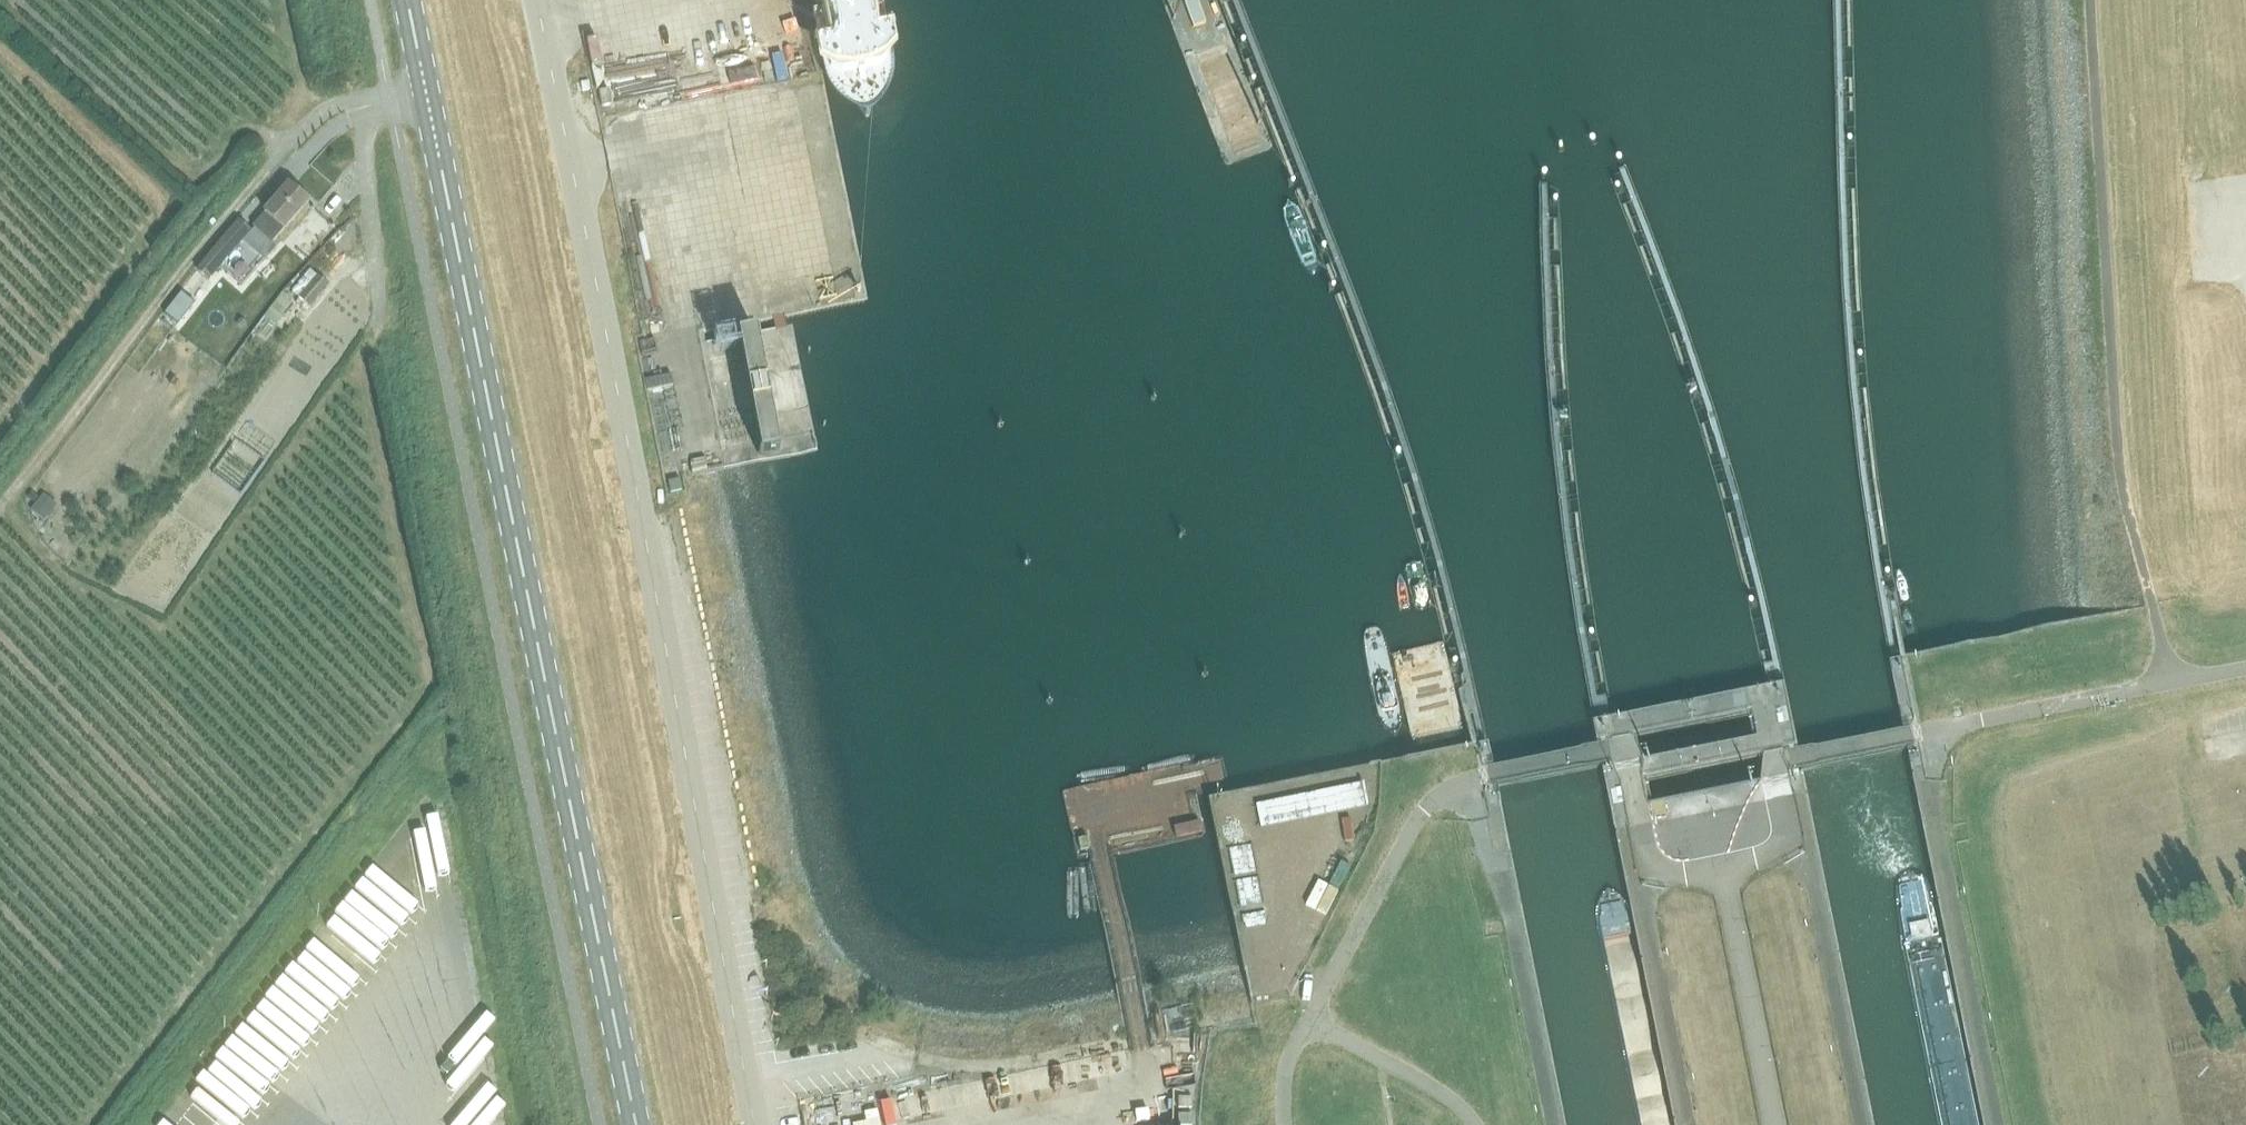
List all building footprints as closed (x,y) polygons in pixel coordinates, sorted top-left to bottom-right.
[(625,62),(624,35),(591,36),(592,63),(625,62)] [(596,73),(598,99),(682,90),(679,64),(596,73)] [(253,228),(263,236),(273,244),(309,202),(289,186),(253,228)] [(240,222),(220,245),(198,271),(199,272),(192,279),(203,288),(209,280),(210,281),(252,232),(240,222)] [(308,311),(330,285),(319,275),(318,276),(311,271),(294,291),(301,297),(296,302),(308,311)] [(181,294),(165,314),(178,324),(194,303),(181,294)] [(281,300),(276,307),(266,320),(277,328),(292,308),(288,305),(281,300)] [(731,410),(780,409),(779,375),(730,376),(731,410)] [(670,483),(672,494),(683,492),(681,481),(670,483)] [(42,496),(30,512),(42,522),(55,506),(42,496)] [(1358,778),(1258,796),(1262,819),(1362,800),(1358,778)] [(1344,834),(1354,833),(1353,812),(1343,813),(1344,834)] [(1229,846),(1236,871),(1255,865),(1248,840),(1229,846)] [(1236,874),(1238,897),(1257,896),(1255,873),(1236,874)] [(1315,905),(1329,880),(1319,874),(1304,899),(1315,905)] [(1252,1022),(1247,996),(1208,1004),(1213,1030),(1252,1022)] [(1194,1004),(1151,1013),(1157,1042),(1200,1033),(1194,1004)] [(1198,1085),(1199,1056),(1167,1055),(1166,1084),(1198,1085)] [(187,1124),(234,1124),(242,1116),(197,1076),(168,1108),(187,1124)] [(1027,1088),(1009,1092),(1013,1110),(1031,1106),(1027,1088)] [(1192,1097),(1178,1097),(1178,1109),(1192,1109),(1192,1097)] [(1194,1115),(1180,1115),(1180,1124),(1194,1124),(1194,1115)]
